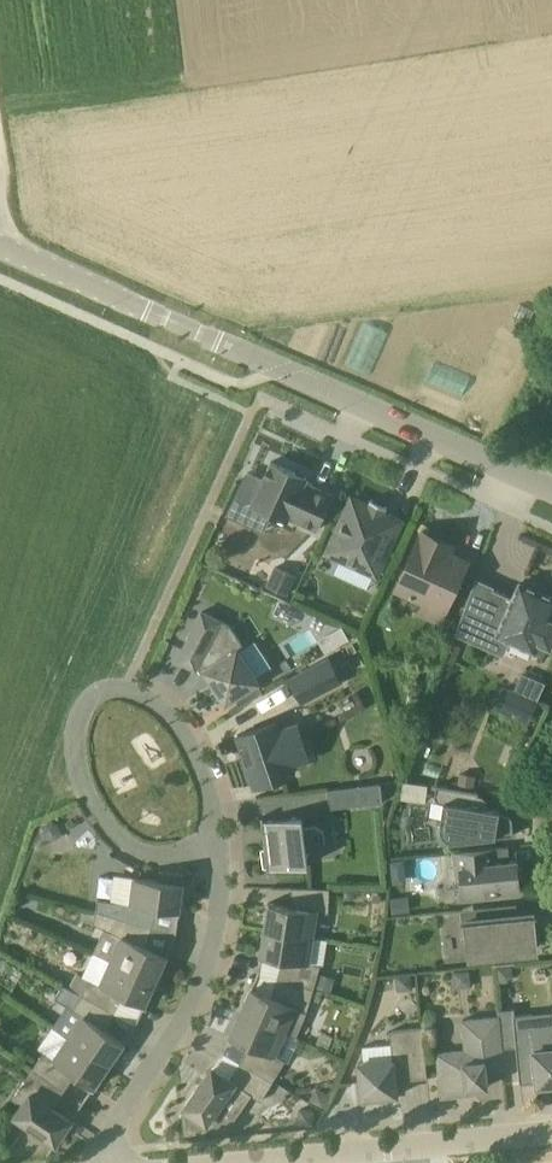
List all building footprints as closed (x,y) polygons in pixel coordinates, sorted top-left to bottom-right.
[(308,478),(271,462),(263,478),(246,471),(227,513),(244,521),(252,504),(288,520),(291,515),(298,518),(297,521),(317,530),(333,495),(313,485),(312,487),(305,483),(308,478)] [(352,499),(328,552),(376,574),(401,520),(385,513),(352,499)] [(454,545),(422,530),(395,590),(423,602),(445,612),(469,559),(451,551),(454,545)] [(297,575),(274,565),(265,586),(289,596),(297,575)] [(521,582),(514,597),(493,587),(482,611),(467,603),(455,634),(503,656),(510,640),(514,630),(538,641),(550,647),(551,643),(551,620),(549,619),(551,612),(551,597),(539,591),(539,585),(528,581),(524,584),(521,582)] [(231,626),(202,611),(177,660),(196,669),(198,667),(211,687),(215,685),(226,702),(258,681),(238,650),(244,646),(231,626)] [(325,653),(350,640),(342,626),(318,640),(325,653)] [(451,644),(455,634),(448,630),(444,641),(451,644)] [(341,681),(329,658),(291,678),(302,701),(341,681)] [(515,692),(506,712),(528,722),(537,702),(536,701),(544,683),(523,674),(515,692)] [(310,758),(309,756),(298,724),(279,730),(277,722),(238,735),(255,786),(294,773),(291,764),(310,758)] [(513,747),(505,765),(522,773),(530,754),(513,747)] [(476,775),(460,773),(458,785),(474,788),(476,775)] [(414,800),(416,783),(404,781),(401,799),(414,800)] [(381,783),(328,789),(331,808),(383,801),(381,783)] [(512,816),(499,814),(500,811),(476,807),(479,792),(437,785),(435,794),(436,799),(439,802),(443,803),(441,825),(441,830),(443,834),(445,838),(450,841),(455,841),(513,835),(512,816)] [(319,851),(326,844),(324,832),(316,826),(304,827),(302,816),(264,821),(263,816),(262,816),(266,848),(262,849),(264,867),(268,867),(268,874),(270,874),(270,869),(309,864),(307,853),(319,851)] [(45,824),(42,831),(45,838),(52,841),(59,838),(62,831),(59,824),(52,822),(45,824)] [(522,869),(517,865),(517,860),(503,862),(502,848),(508,847),(508,846),(454,852),(457,879),(462,879),(464,898),(520,892),(520,888),(524,883),(522,869)] [(134,877),(131,904),(98,900),(97,911),(115,917),(152,927),(156,914),(151,913),(153,907),(178,910),(178,911),(180,911),(184,874),(183,873),(183,875),(162,872),(161,881),(134,877)] [(267,917),(265,929),(313,937),(317,915),(317,911),(329,913),(330,896),(330,888),(292,887),(292,889),(297,889),(296,895),(296,907),(270,903),(271,903),(269,903),(267,917)] [(391,898),(393,914),(410,911),(409,896),(391,898)] [(111,960),(156,980),(167,955),(166,954),(166,955),(142,944),(147,927),(152,928),(152,927),(115,917),(97,911),(93,924),(111,931),(122,936),(111,960)] [(493,964),(515,962),(514,960),(513,961),(513,951),(533,949),(530,921),(514,922),(514,917),(518,917),(518,916),(469,921),(473,955),(492,953),(493,964)] [(262,956),(283,959),(278,976),(278,978),(314,989),(321,965),(309,963),(313,937),(265,929),(261,957),(262,957),(262,956)] [(145,1005),(156,980),(111,960),(101,984),(90,979),(82,994),(115,1013),(125,995),(144,1004),(145,1005)] [(498,983),(508,982),(513,975),(513,966),(497,968),(498,983)] [(453,972),(454,989),(471,987),(470,970),(453,972)] [(319,973),(315,986),(331,990),(335,978),(319,973)] [(397,991),(413,990),(412,974),(395,975),(397,991)] [(253,987),(251,987),(240,1012),(285,1032),(296,1037),(307,1012),(314,989),(278,978),(272,996),(253,987)] [(325,992),(314,989),(311,1000),(321,1003),(325,992)] [(83,1015),(68,1037),(109,1065),(125,1042),(123,1041),(123,1042),(106,1030),(115,1013),(82,994),(73,1009),(83,1015)] [(501,1034),(515,1032),(517,1047),(520,1083),(537,1081),(537,1086),(551,1084),(551,1024),(533,1026),(532,1013),(522,1014),(515,1015),(514,1008),(512,1008),(512,1009),(498,1010),(499,1016),(501,1034)] [(240,1062),(274,1081),(286,1061),(275,1056),(285,1032),(240,1012),(230,1037),(231,1037),(251,1045),(240,1062)] [(505,1070),(502,1048),(501,1034),(499,1016),(463,1020),(466,1050),(446,1052),(448,1068),(439,1069),(442,1097),(474,1094),(473,1088),(489,1086),(487,1072),(505,1070)] [(423,1028),(390,1031),(391,1044),(393,1059),(364,1062),(359,1063),(362,1099),(398,1095),(397,1081),(428,1078),(423,1028)] [(68,1037),(54,1059),(44,1052),(33,1068),(64,1090),(65,1089),(61,1086),(72,1071),(93,1086),(92,1086),(94,1087),(109,1065),(68,1037)] [(232,1119),(234,1121),(252,1094),(261,1101),(274,1081),(240,1062),(230,1079),(214,1068),(214,1067),(213,1066),(180,1113),(181,1114),(183,1112),(186,1114),(187,1132),(210,1130),(210,1128),(205,1129),(205,1125),(217,1109),(232,1119)] [(64,1090),(33,1068),(13,1099),(22,1105),(15,1115),(29,1125),(13,1147),(13,1153),(46,1150),(48,1151),(47,1152),(49,1153),(72,1120),(70,1119),(52,1107),(64,1090)] [(316,1086),(309,1100),(323,1107),(330,1093),(316,1086)] [(297,1124),(313,1126),(315,1110),(299,1108),(297,1124)]
